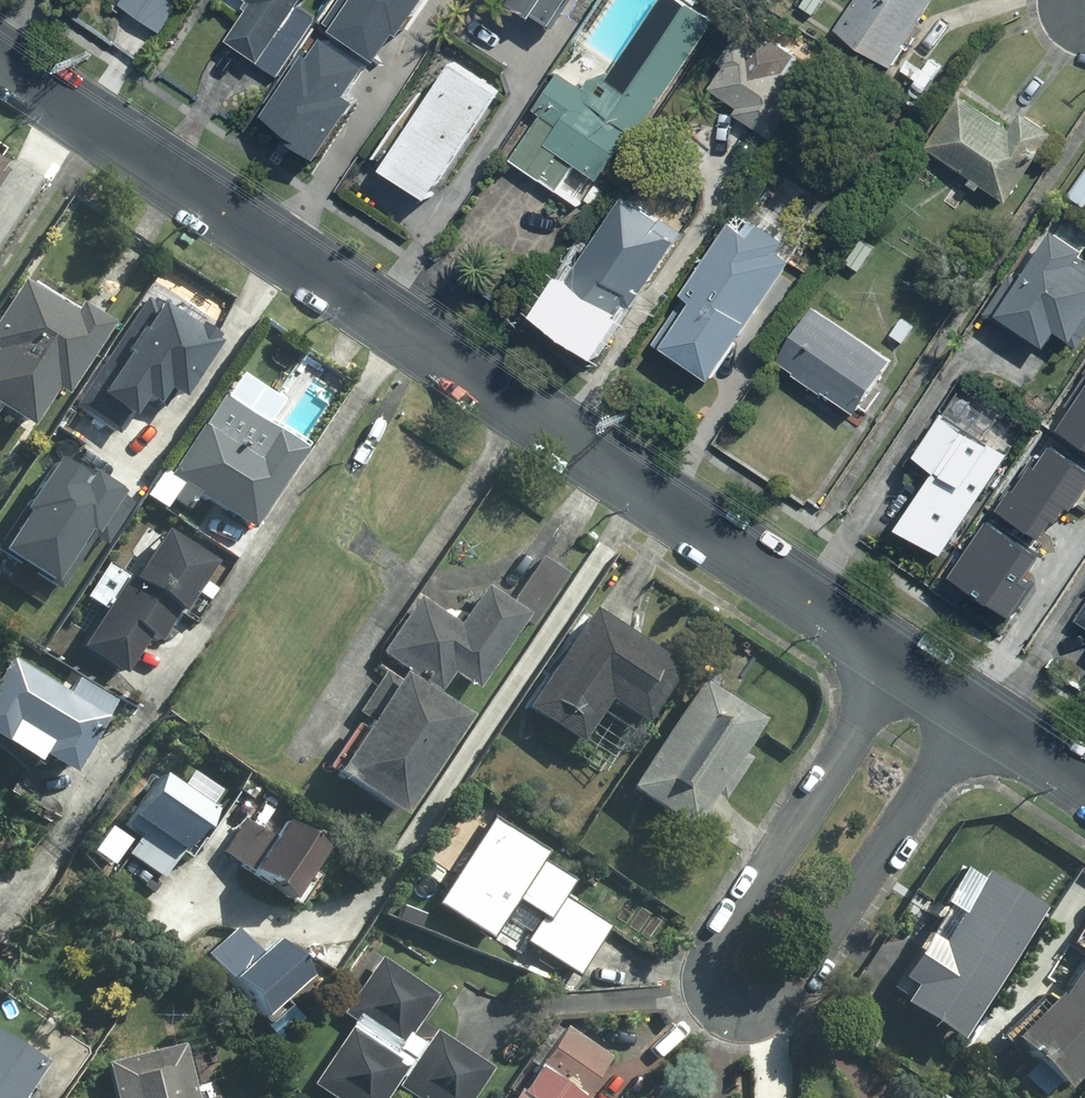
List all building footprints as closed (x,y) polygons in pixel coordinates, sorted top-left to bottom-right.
[(277,74),(314,18),(297,7),(302,0),(252,0),(248,7),(251,9),(232,40),(260,59),(258,62),(277,74)] [(332,17),(386,52),(420,0),(343,0),(332,17)] [(514,158),(557,187),(574,161),(599,179),(632,130),(638,134),(714,21),(682,0),(663,0),(612,75),(609,73),(591,80),(584,90),(561,74),(536,109),(544,115),(514,158)] [(516,3),(535,16),(537,12),(554,24),(570,0),(518,0),(516,3)] [(803,5),(814,13),(823,0),(806,0),(803,5)] [(839,29),(893,63),(934,0),(858,0),(839,29)] [(298,125),(329,145),(362,96),(351,88),(369,60),(325,31),(313,49),(307,45),(274,96),(304,115),(298,125)] [(737,113),(773,137),(815,75),(796,63),(800,58),(758,31),(748,47),(734,37),(703,84),(740,108),(737,113)] [(459,62),(388,169),(431,198),(502,91),(459,62)] [(962,98),(929,148),(977,179),(974,184),(980,188),(984,183),(1010,200),(1053,134),(1025,115),(1014,132),(962,98)] [(712,154),(680,129),(665,148),(698,173),(712,154)] [(1072,195),(1084,204),(1084,176),(1072,195)] [(588,200),(596,206),(606,191),(597,185),(588,200)] [(966,194),(954,186),(944,201),(956,209),(966,194)] [(628,200),(560,302),(591,322),(596,315),(613,326),(630,300),(636,304),(677,241),(660,230),(665,224),(628,200)] [(668,347),(715,379),(792,262),(780,253),(787,243),(760,226),(751,238),(733,226),(655,343),(666,351),(668,347)] [(1080,346),(1084,338),(1084,267),(1081,264),(1084,258),(1084,250),(1058,233),(1025,282),(1012,275),(987,313),(1026,339),(1030,333),(1050,346),(1059,332),(1080,346)] [(67,391),(113,322),(85,303),(79,314),(29,281),(0,324),(0,348),(2,349),(0,352),(0,404),(32,425),(59,385),(67,391)] [(150,296),(77,412),(120,439),(146,397),(159,405),(170,386),(183,394),(218,339),(150,296)] [(895,361),(817,310),(782,363),(860,413),(895,361)] [(915,327),(903,320),(900,325),(892,320),(885,330),(905,342),(915,327)] [(1084,435),(1084,388),(1063,422),(1084,435)] [(177,481),(168,494),(183,505),(193,490),(245,524),(298,445),(219,392),(165,473),(177,481)] [(945,544),(1007,450),(946,410),(921,448),(941,461),(904,517),(945,544)] [(1055,438),(1025,484),(1020,480),(1006,501),(1052,530),(1072,499),(1077,502),(1084,489),(1084,457),(1055,438)] [(61,449),(0,535),(0,544),(60,586),(125,494),(61,449)] [(1049,546),(992,509),(953,569),(1017,610),(1038,578),(1031,574),(1049,546)] [(249,536),(226,520),(210,542),(234,558),(249,536)] [(150,636),(203,558),(157,527),(124,575),(103,561),(82,592),(102,606),(77,642),(113,667),(139,629),(150,636)] [(561,571),(539,556),(513,597),(535,611),(561,571)] [(447,667),(471,684),(521,610),(481,583),(454,622),(416,596),(380,649),(434,686),(447,667)] [(587,607),(521,703),(570,737),(600,693),(635,717),(672,663),(587,607)] [(6,656),(0,665),(0,733),(2,730),(64,768),(98,714),(6,656)] [(394,809),(459,714),(397,672),(394,677),(384,670),(357,710),(366,716),(359,727),(352,723),(325,763),(394,809)] [(698,678),(625,784),(682,822),(755,717),(698,678)] [(124,852),(156,874),(204,806),(155,772),(126,813),(143,825),(124,852)] [(259,785),(246,776),(237,788),(250,797),(259,785)] [(489,816),(432,902),(483,936),(500,911),(530,931),(524,938),(572,970),(602,926),(556,894),(566,880),(535,858),(540,850),(489,816)] [(242,818),(220,850),(285,895),(319,848),(278,819),(266,835),(242,818)] [(124,845),(113,838),(104,854),(114,860),(124,845)] [(951,1035),(1037,906),(983,870),(936,942),(923,933),(896,974),(909,982),(898,999),(951,1035)] [(236,929),(206,954),(275,1036),(297,1018),(278,995),(302,975),(272,939),(256,952),(236,929)] [(1055,994),(1053,992),(1010,1035),(1060,1085),(1084,1059),(1084,949),(1055,994)] [(432,1031),(422,1045),(406,1033),(432,993),(377,957),(341,1011),(352,1019),(312,1081),(338,1097),(379,1097),(390,1081),(416,1097),(466,1097),(486,1067),(432,1031)] [(510,1097),(581,1097),(578,1096),(606,1055),(565,1027),(521,1091),(517,1089),(510,1097)] [(33,1060),(0,1039),(0,1097),(9,1097),(33,1060)] [(109,1097),(186,1097),(172,1044),(100,1062),(109,1097)]
